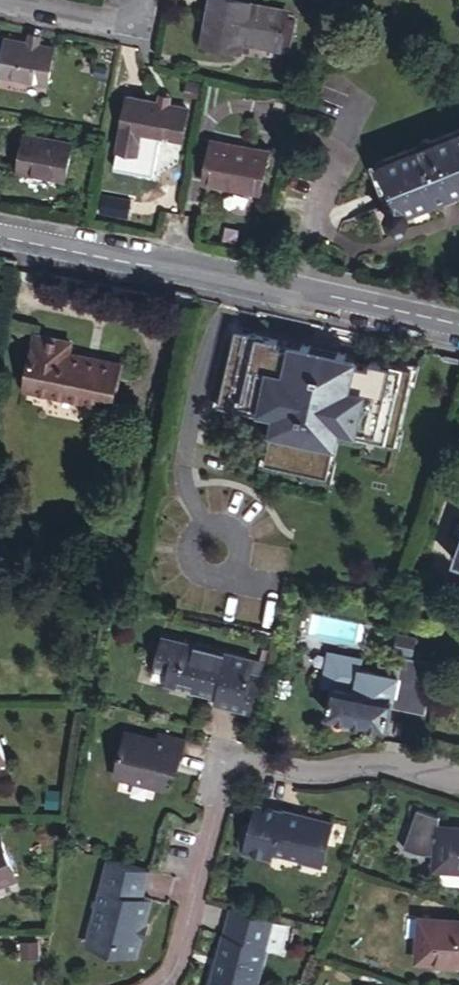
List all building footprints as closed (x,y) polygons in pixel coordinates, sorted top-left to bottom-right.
[(251,42),(281,48),(282,46),(288,20),(289,13),(249,4),(249,1),(241,0),(213,0),(204,44),(238,50),(241,40),(251,42)] [(288,20),(282,46),(289,47),(294,21),(288,20)] [(51,80),(58,45),(11,35),(3,70),(51,80)] [(249,52),(251,42),(241,40),(238,50),(249,52)] [(157,98),(171,101),(173,92),(159,90),(157,98)] [(191,105),(171,101),(157,98),(132,93),(121,143),(140,147),(145,127),(184,135),(191,105)] [(434,135),(430,133),(423,136),(422,139),(380,156),(395,194),(391,196),(386,208),(389,218),(400,222),(409,219),(413,208),(412,204),(458,187),(458,125),(434,135)] [(68,176),(74,142),(29,132),(22,167),(68,176)] [(262,194),(272,150),(215,139),(206,181),(262,194)] [(131,194),(104,188),(99,208),(127,214),(131,194)] [(213,404),(254,413),(256,406),(280,411),(277,425),(269,423),(261,460),(324,473),(332,437),(325,436),(328,422),(351,427),(349,435),(391,445),(408,369),(365,360),(364,365),(350,362),(340,360),(341,354),(332,352),(331,357),(304,351),(305,346),(296,344),(295,350),(287,348),(271,344),(272,339),(230,329),(213,404)] [(125,370),(74,359),(77,348),(42,341),(31,395),(118,412),(125,370)] [(280,411),(256,406),(254,413),(270,417),(269,423),(277,425),(280,411)] [(325,436),(332,437),(333,431),(349,435),(351,427),(328,422),(325,436)] [(451,564),(458,567),(458,539),(451,564)] [(213,705),(249,716),(260,677),(247,673),(250,661),(159,636),(149,670),(165,675),(164,683),(194,691),(197,682),(218,687),(214,699),(213,705)] [(393,653),(410,657),(413,640),(395,637),(393,653)] [(429,683),(374,672),(368,696),(390,701),(393,684),(428,691),(429,683)] [(194,693),(214,699),(218,687),(197,682),(194,691),(194,693)] [(390,701),(388,709),(423,716),(428,691),(393,684),(390,701)] [(388,709),(390,701),(368,696),(329,688),(323,714),(384,728),(388,709)] [(169,769),(178,772),(185,744),(158,737),(155,743),(127,735),(114,779),(139,785),(138,787),(164,794),(169,777),(167,777),(169,769)] [(319,872),(332,826),(300,817),(300,819),(255,807),(241,857),(270,865),(272,857),(297,864),(297,866),(319,872)] [(439,832),(438,872),(458,873),(458,833),(439,832)] [(1,836),(0,837),(0,882),(16,876),(1,836)] [(144,896),(151,870),(114,860),(110,873),(105,872),(91,922),(98,924),(93,945),(120,953),(120,951),(137,956),(143,934),(139,933),(142,924),(145,925),(153,898),(144,896)] [(232,907),(225,933),(222,932),(208,984),(255,984),(265,949),(272,922),(273,919),(232,907)] [(421,920),(419,963),(458,966),(458,923),(421,920)] [(265,949),(277,953),(285,926),(272,922),(265,949)] [(277,953),(282,954),(289,927),(285,926),(277,953)] [(37,942),(22,942),(22,957),(37,957),(37,942)]
